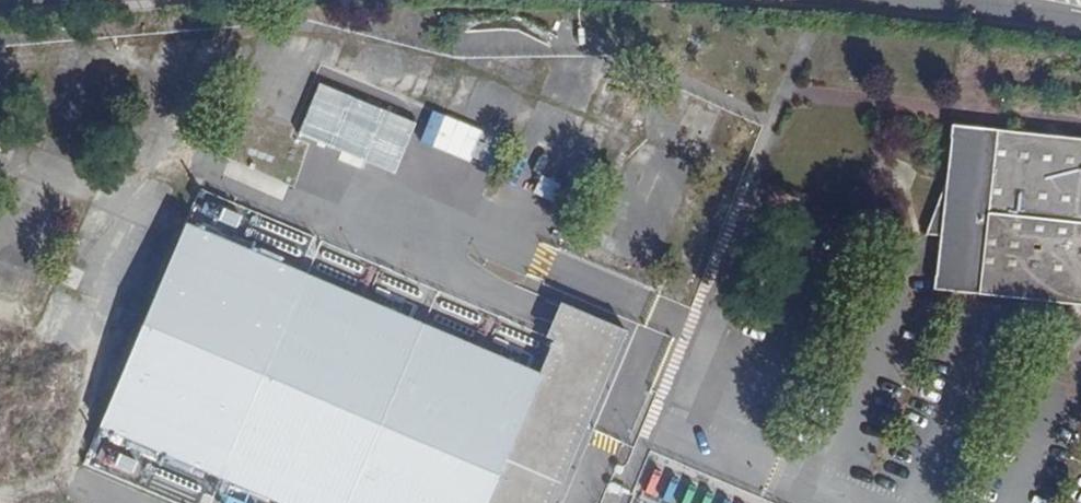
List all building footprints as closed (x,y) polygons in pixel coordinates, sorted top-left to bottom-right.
[(1080,306),(1080,140),(954,126),(947,181),(926,235),(941,237),(935,290),(1080,306)] [(556,200),(562,182),(541,176),(536,195),(556,200)] [(277,502),(551,502),(624,331),(559,303),(546,335),(554,338),(539,374),(194,226),(105,432),(277,502)] [(1036,346),(1049,352),(1061,329),(1048,323),(1036,346)]
